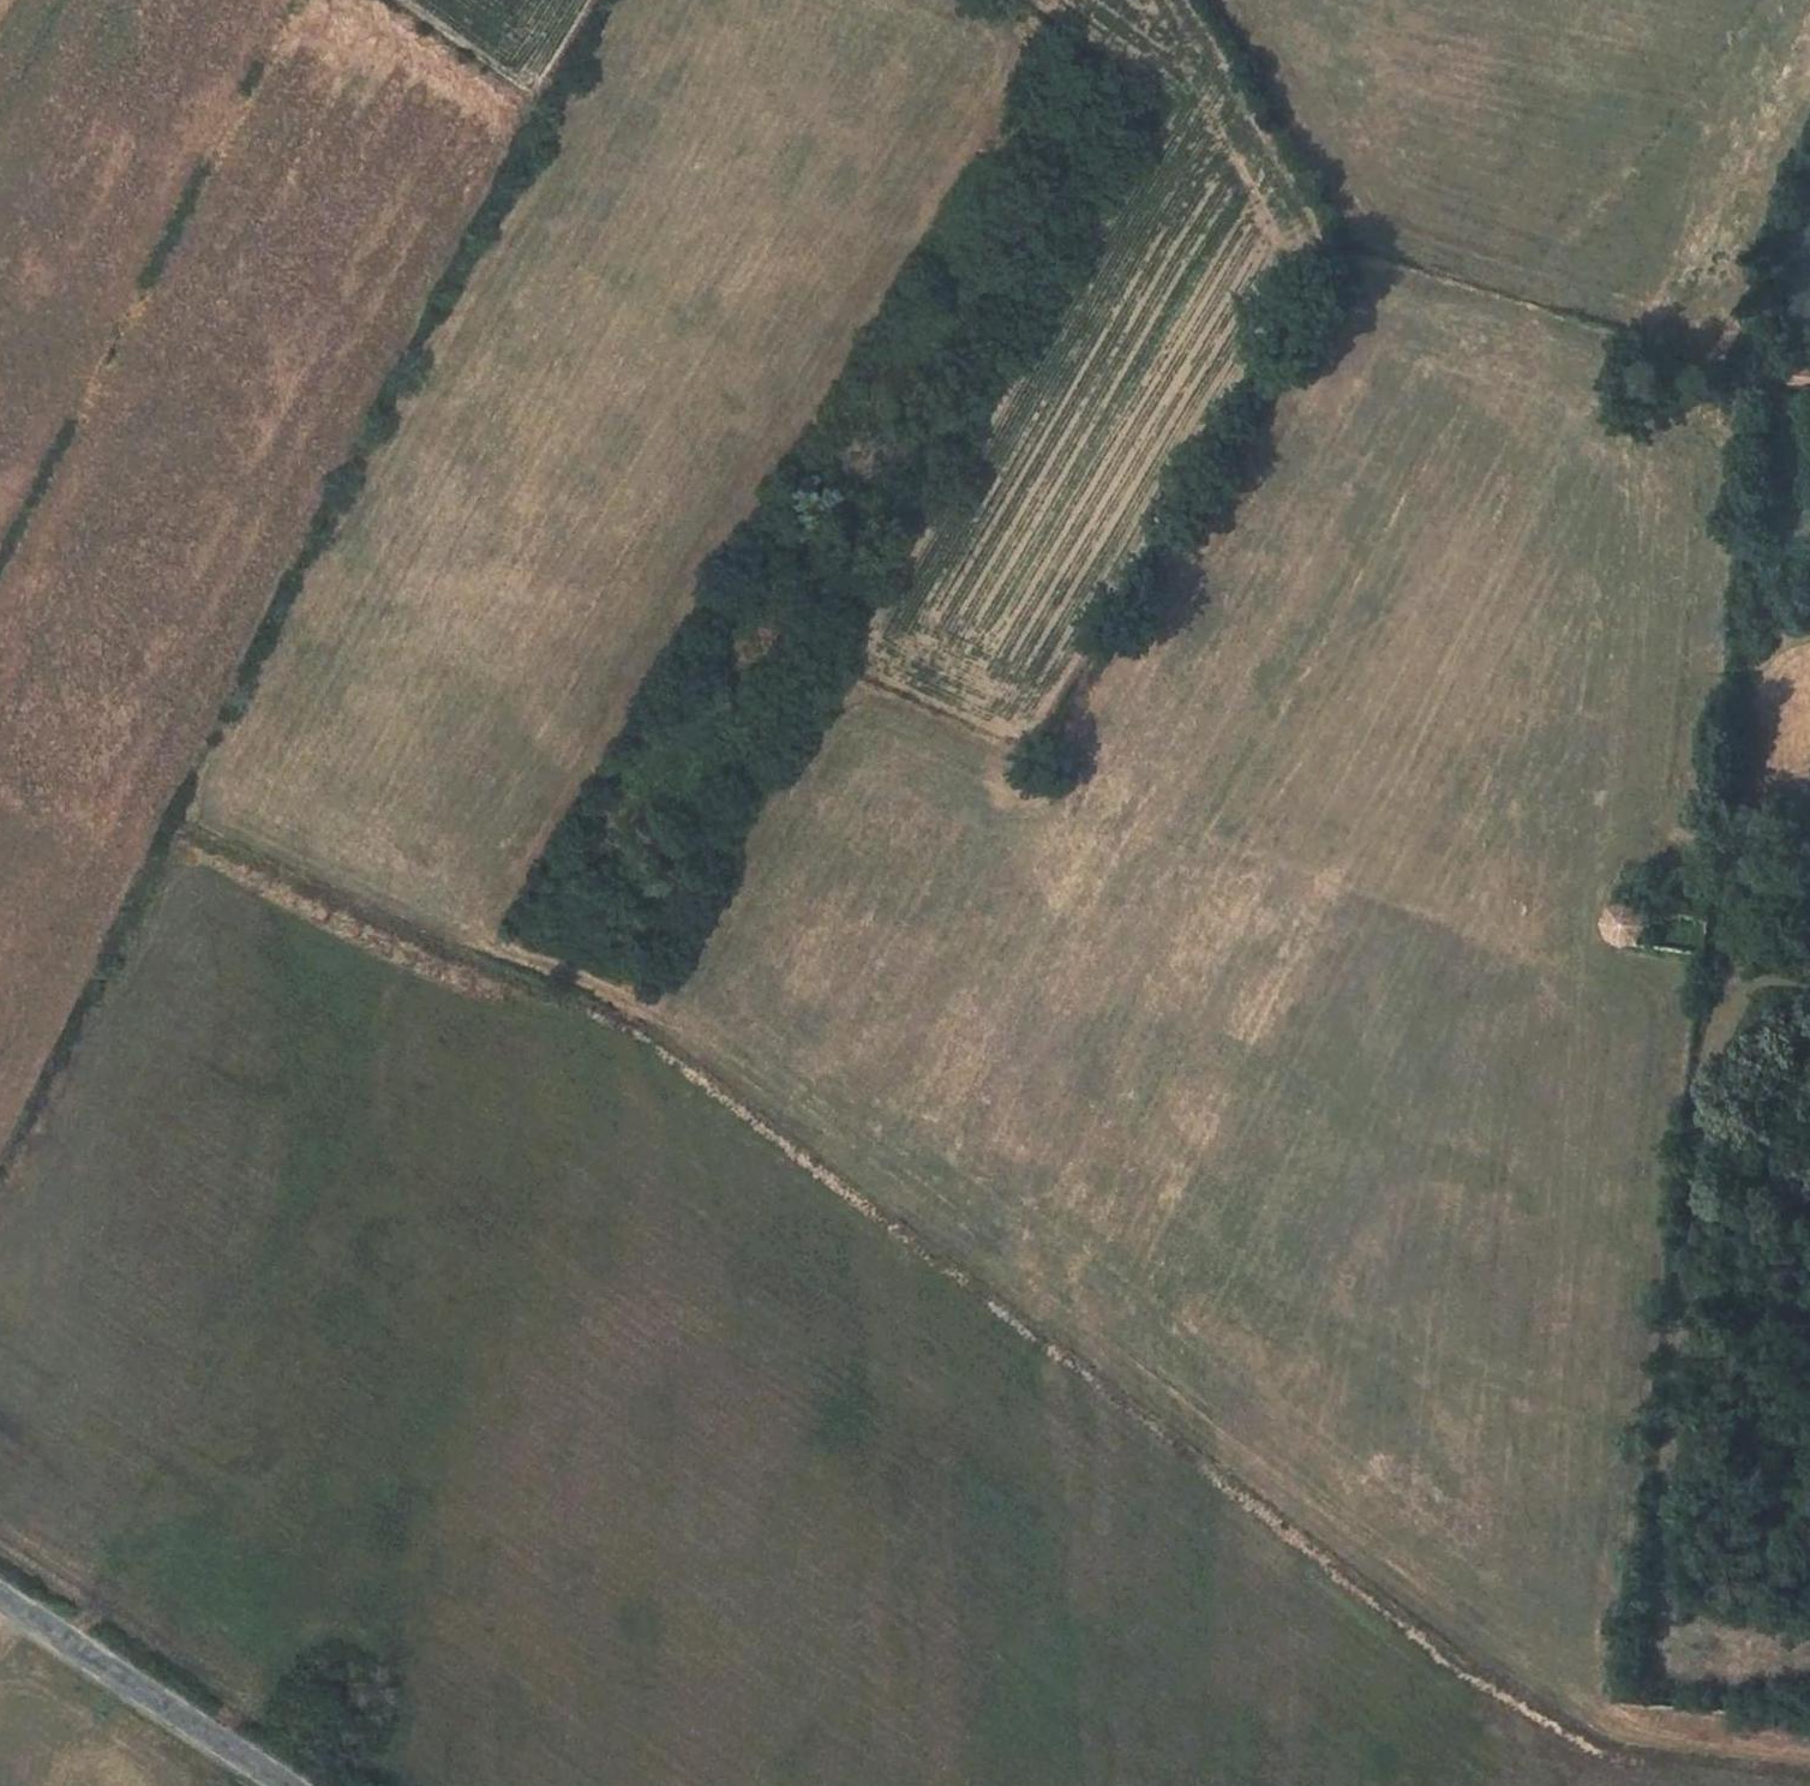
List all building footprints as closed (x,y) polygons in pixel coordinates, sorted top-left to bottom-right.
[(1785,383),(1787,364),(1775,363),(1774,383),(1785,383)] [(1787,364),(1785,383),(1809,385),(1809,365),(1787,364)] [(1605,927),(1610,939),(1625,946),(1627,945),(1639,941),(1646,925),(1641,911),(1701,918),(1704,896),(1631,887),(1628,906),(1611,911),(1605,924),(1605,927)]
